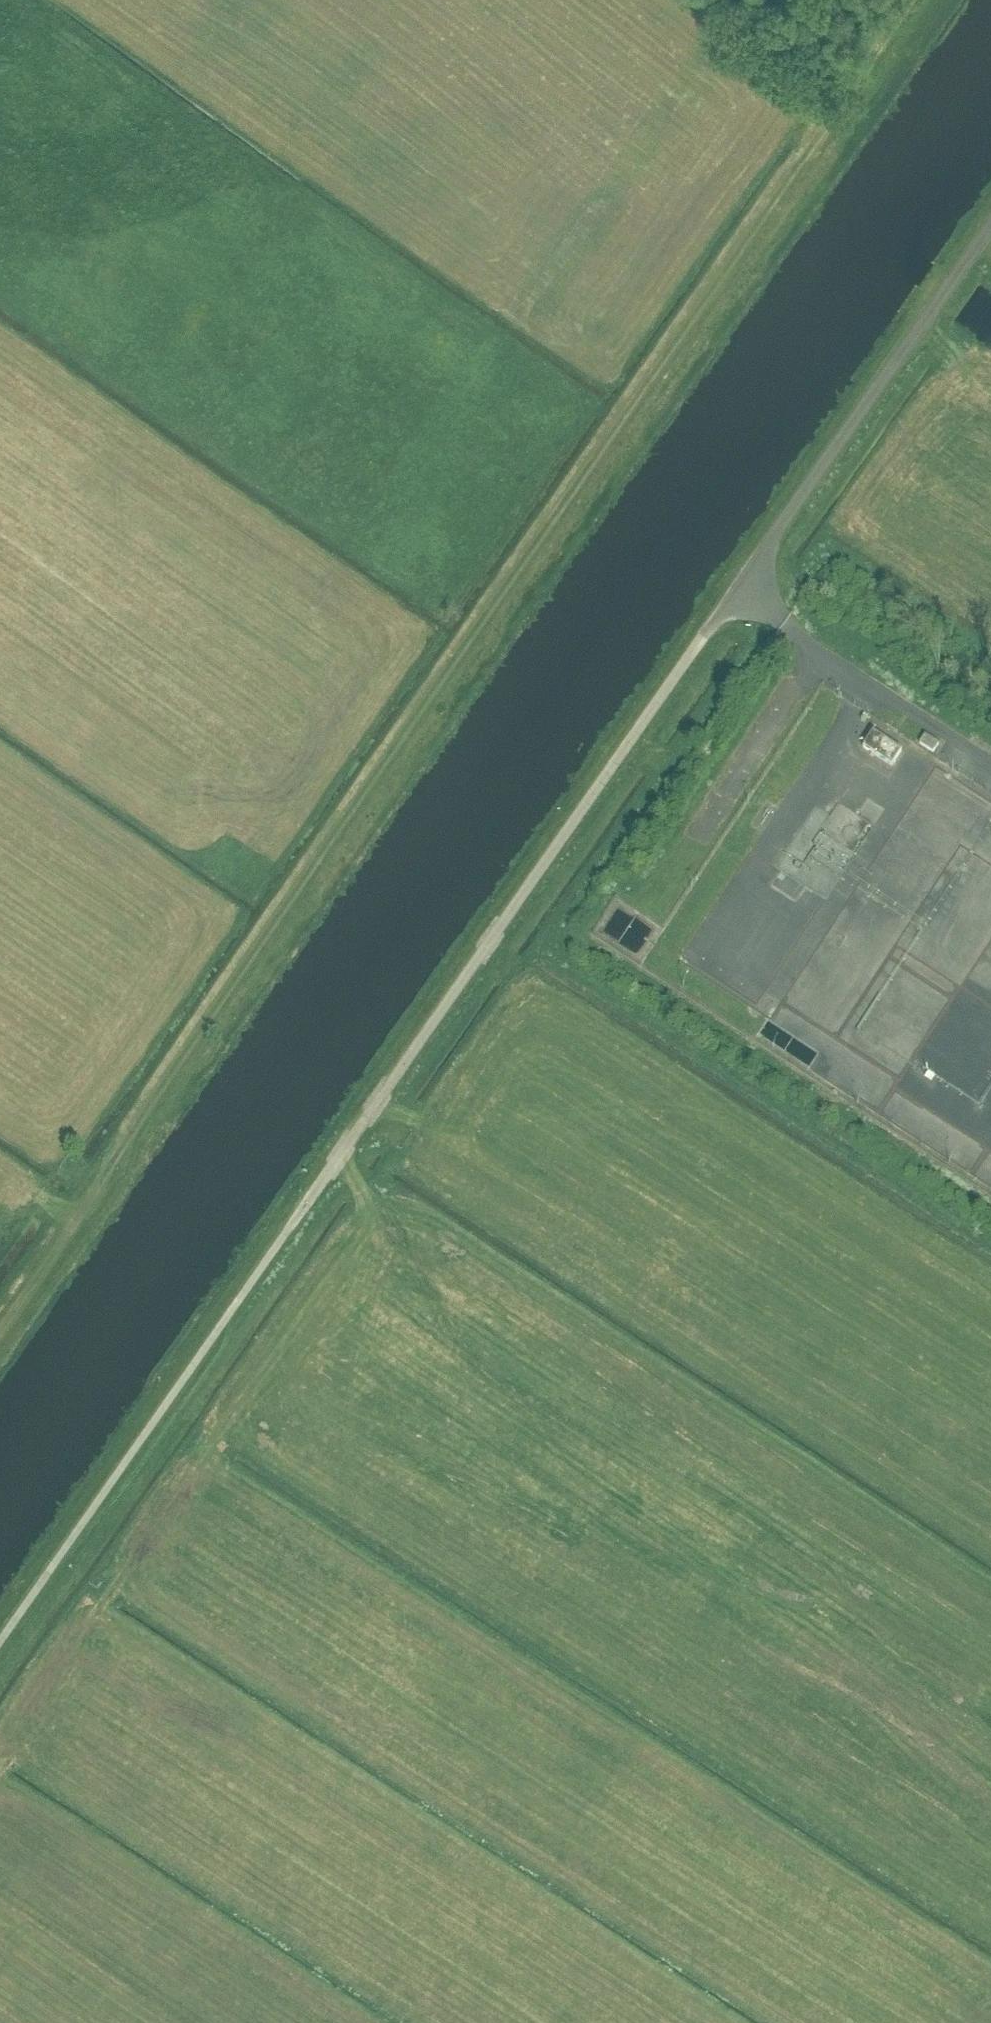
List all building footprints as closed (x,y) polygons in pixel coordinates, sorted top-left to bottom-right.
[(900,752),(872,732),(862,748),(891,767),(900,752)] [(919,744),(932,753),(938,745),(925,736),(919,744)]
